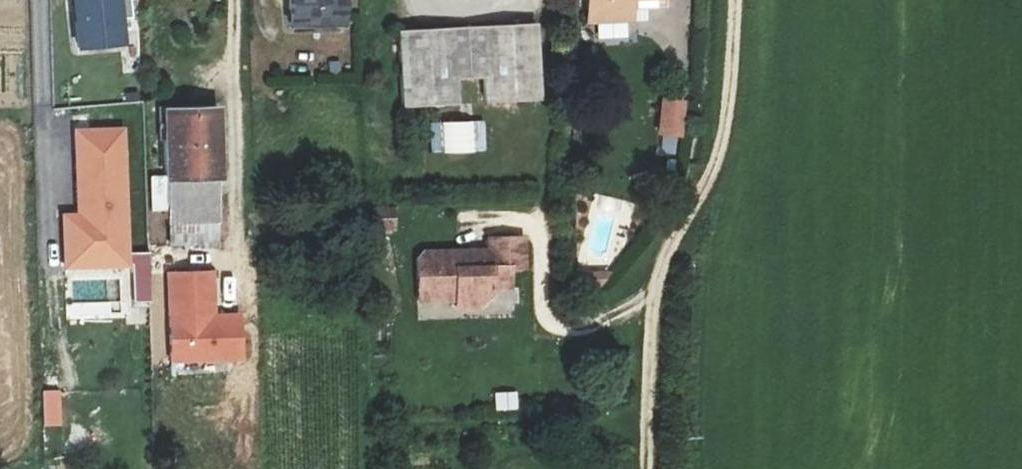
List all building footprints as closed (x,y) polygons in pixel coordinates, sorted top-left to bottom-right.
[(81,47),(126,42),(121,0),(76,0),(81,47)] [(289,29),(340,27),(339,0),(288,0),(289,29)] [(586,22),(634,21),(633,7),(668,6),(668,0),(586,0),(586,22)] [(540,27),(402,32),(405,107),(462,105),(460,80),(485,79),(486,104),(543,102),(540,27)] [(666,99),(662,135),(684,137),(688,101),(666,99)] [(215,111),(169,111),(171,247),(218,246),(215,111)] [(431,156),(487,153),(485,121),(430,125),(431,156)] [(68,267),(128,265),(123,130),(79,131),(81,217),(66,218),(68,267)] [(657,156),(674,156),(674,141),(658,140),(657,156)] [(398,231),(396,207),(381,208),(383,232),(398,231)] [(414,262),(416,302),(453,302),(454,308),(477,308),(489,295),(489,290),(508,290),(507,270),(521,269),(520,240),(486,241),(488,258),(469,259),(468,253),(420,255),(414,262)] [(213,273),(166,275),(171,362),(244,358),(241,315),(215,316),(213,273)] [(46,426),(61,425),(60,392),(45,392),(46,426)] [(519,411),(518,392),(494,394),(495,412),(519,411)]
